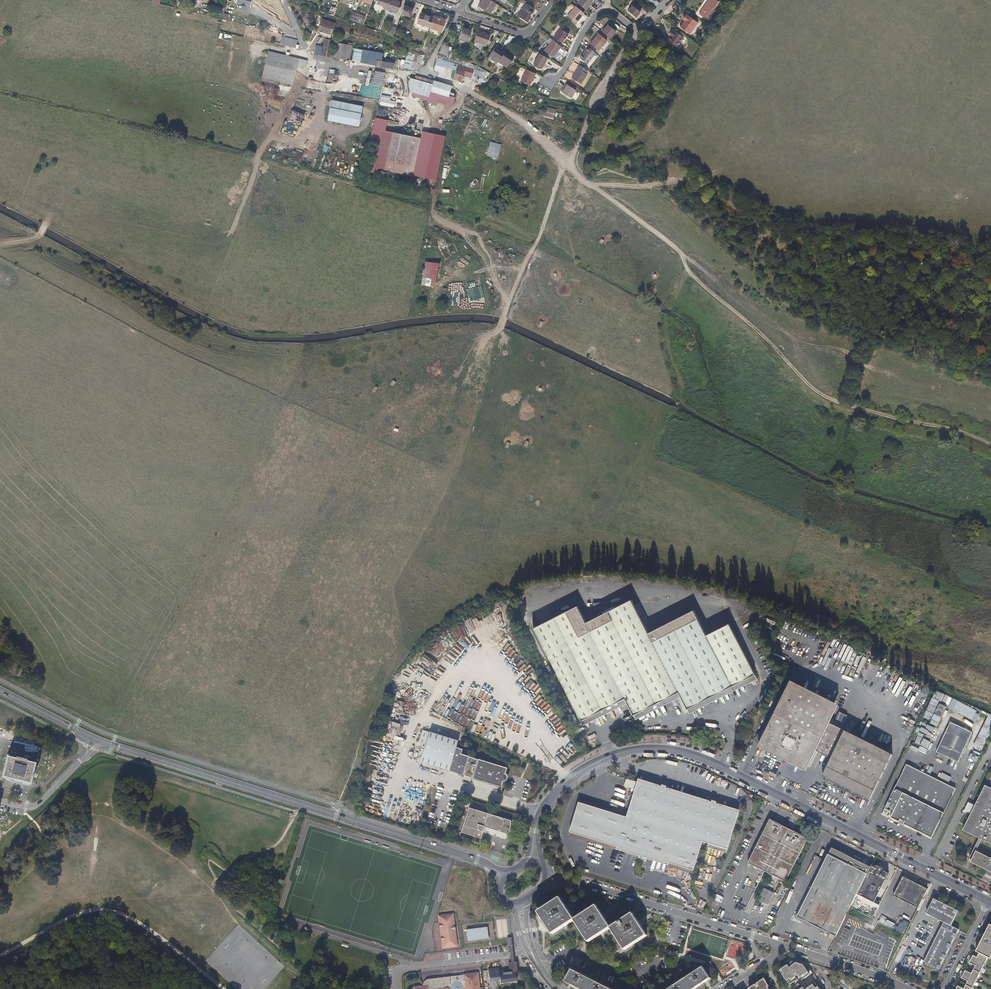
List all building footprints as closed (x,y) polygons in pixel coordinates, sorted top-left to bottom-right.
[(389,0),(378,0),(377,3),(383,5),(382,7),(386,8),(387,6),(389,0)] [(394,1),(394,0),(389,0),(387,6),(386,8),(389,9),(396,12),(398,7),(399,7),(400,4),(394,1)] [(495,4),(490,0),(482,0),(478,6),(485,10),(486,9),(490,12),(495,4)] [(591,0),(578,0),(576,2),(579,4),(584,9),(591,0)] [(714,10),(714,9),(719,2),(716,0),(709,0),(700,13),(699,14),(707,20),(710,15),(714,10)] [(530,11),(532,8),(525,4),(521,10),(518,16),(526,22),(530,17),(529,16),(531,12),(530,11)] [(634,17),(639,11),(630,4),(626,10),(634,17)] [(409,17),(412,9),(403,6),(400,14),(409,17)] [(574,23),(583,12),(574,6),(566,16),(574,23)] [(429,27),(432,18),(432,17),(421,13),(417,23),(429,27)] [(690,33),(698,22),(685,13),(678,25),(690,33)] [(362,24),(364,19),(359,18),(350,14),(349,19),(362,24)] [(333,30),(335,24),(320,19),(318,26),(316,31),(320,32),(328,35),(330,29),(333,30)] [(614,31),(606,24),(602,28),(601,27),(598,30),(603,34),(609,38),(614,31)] [(392,36),(395,27),(390,26),(387,34),(392,36)] [(435,42),(439,30),(432,28),(428,39),(435,42)] [(468,36),(470,31),(462,28),(461,29),(458,37),(467,40),(468,36)] [(561,42),(567,34),(560,28),(554,36),(561,42)] [(330,39),(333,30),(330,29),(328,35),(320,32),(316,31),(315,33),(321,35),(330,39)] [(486,45),(490,35),(477,30),(474,41),(486,45)] [(677,46),(684,37),(675,31),(675,32),(673,31),(670,35),(672,36),(669,41),(677,46)] [(597,50),(605,40),(596,33),(591,41),(589,40),(587,43),(597,50)] [(332,46),(333,41),(324,39),(323,44),(323,47),(332,48),(332,46)] [(552,56),(560,46),(552,39),(544,49),(552,56)] [(350,53),(351,47),(351,44),(347,44),(339,43),(336,42),(335,49),(334,56),(333,57),(339,58),(346,59),(348,60),(350,53)] [(446,55),(449,46),(442,44),(439,53),(446,55)] [(330,57),(332,48),(323,47),(321,56),(330,57)] [(586,64),(594,53),(591,50),(587,47),(578,59),(586,64)] [(498,61),(502,53),(498,51),(494,48),(488,57),(496,62),(498,61)] [(360,57),(361,50),(354,49),(353,55),(352,59),(352,61),(359,63),(360,57)] [(366,63),(368,51),(362,50),(360,62),(366,63)] [(299,59),(297,59),(285,56),(278,54),(268,52),(266,59),(273,60),(286,63),(294,65),(297,66),(298,66),(298,65),(298,64),(299,59)] [(414,67),(419,53),(416,52),(413,60),(411,66),(414,67)] [(506,67),(513,58),(508,55),(504,52),(503,52),(502,53),(498,61),(503,64),(506,67)] [(542,68),(548,58),(542,54),(540,53),(533,63),(542,68)] [(297,66),(294,65),(286,63),(273,60),(266,59),(264,66),(262,78),(266,79),(276,81),(281,82),(289,84),(290,84),(292,85),(294,80),(295,77),(295,75),(297,69),(297,66)] [(447,67),(448,62),(441,60),(437,59),(435,64),(442,66),(446,67),(447,67)] [(464,73),(466,67),(463,66),(454,63),(448,62),(447,67),(456,70),(453,78),(461,81),(463,77),(464,78),(466,74),(464,73)] [(584,74),(587,71),(578,65),(576,68),(577,69),(571,78),(580,84),(586,75),(584,74)] [(471,75),(473,69),(466,66),(466,67),(464,73),(466,74),(471,75)] [(483,79),(485,72),(480,71),(473,69),(471,75),(483,79)] [(529,85),(535,73),(532,72),(526,69),(520,81),(529,85)] [(373,71),(372,86),(383,87),(384,72),(373,71)] [(450,87),(451,86),(445,84),(438,82),(433,80),(433,81),(432,85),(430,91),(435,93),(444,95),(448,96),(449,92),(450,87)] [(575,91),(564,84),(561,88),(563,89),(561,92),(570,98),(575,91)] [(447,98),(448,96),(444,95),(435,93),(430,91),(429,96),(428,98),(433,99),(446,103),(447,98)] [(361,112),(362,105),(359,105),(350,103),(331,100),(330,107),(329,111),(328,120),(330,120),(336,121),(345,122),(352,123),(359,124),(360,118),(361,112)] [(552,112),(542,107),(541,111),(551,116),(552,112)] [(551,116),(541,111),(540,112),(539,116),(549,120),(551,116)] [(284,131),(301,135),(306,117),(289,113),(284,131)] [(420,139),(392,133),(384,171),(412,177),(420,139)] [(501,146),(490,143),(487,157),(498,160),(501,146)] [(421,285),(429,286),(433,261),(425,260),(421,285)] [(578,606),(533,629),(579,722),(625,699),(633,716),(678,693),(687,710),(756,675),(730,624),(707,636),(694,611),(649,634),(631,600),(586,623),(578,606)] [(835,709),(792,687),(763,745),(806,767),(812,754),(823,759),(838,728),(828,723),(835,709)] [(976,712),(977,710),(950,696),(945,706),(977,721),(980,714),(976,712)] [(928,709),(934,712),(939,701),(932,698),(928,709)] [(989,714),(973,746),(982,751),(990,733),(990,715),(989,714)] [(939,725),(940,720),(931,719),(929,729),(933,730),(934,724),(939,725)] [(972,735),(951,725),(938,753),(958,763),(972,735)] [(838,728),(823,759),(830,762),(822,777),(870,800),(893,755),(838,728)] [(923,728),(921,735),(930,738),(932,730),(923,728)] [(419,741),(425,743),(419,762),(463,775),(468,759),(469,757),(469,756),(460,754),(462,750),(455,747),(458,741),(422,730),(419,741)] [(918,735),(914,742),(920,745),(924,738),(918,735)] [(925,738),(922,745),(928,747),(930,740),(925,738)] [(34,763),(8,756),(2,777),(29,784),(34,763)] [(477,760),(476,762),(472,778),(501,787),(502,781),(504,781),(505,780),(506,779),(507,778),(507,776),(506,775),(505,774),(507,768),(477,759),(477,760)] [(915,769),(906,765),(903,772),(911,776),(915,769)] [(922,771),(930,775),(933,768),(925,765),(922,771)] [(911,776),(903,772),(882,814),(899,822),(901,820),(906,822),(905,825),(931,838),(952,796),(944,792),(947,785),(915,769),(911,776)] [(949,782),(951,777),(942,773),(940,777),(949,782)] [(626,817),(579,802),(569,832),(641,854),(639,858),(644,859),(645,856),(694,871),(702,842),(727,850),(739,813),(717,806),(718,804),(716,804),(716,802),(712,800),(711,802),(709,802),(709,804),(667,791),(668,789),(666,788),(666,786),(662,785),(661,787),(659,786),(638,779),(626,817)] [(956,789),(947,785),(944,792),(952,796),(956,789)] [(985,786),(963,830),(979,839),(982,840),(990,845),(990,788),(985,786)] [(502,818),(468,807),(464,821),(461,834),(481,839),(483,832),(483,831),(482,831),(484,827),(497,831),(498,830),(499,831),(499,832),(506,834),(508,830),(510,825),(510,820),(503,818),(503,819),(501,818),(502,818)] [(785,827),(770,819),(748,863),(786,882),(807,839),(792,831),(785,827)] [(982,840),(979,839),(969,859),(972,860),(976,851),(982,840)] [(870,867),(831,848),(796,917),(835,936),(849,910),(857,894),(870,867)] [(970,862),(990,872),(990,859),(976,851),(972,860),(970,862)] [(870,867),(857,894),(874,903),(888,873),(884,871),(885,870),(876,865),(876,867),(872,865),(870,867)] [(890,901),(915,914),(928,889),(903,877),(890,901)] [(773,893),(764,888),(758,900),(768,905),(773,893)] [(574,920),(575,919),(560,897),(538,912),(552,935),(574,920)] [(933,899),(926,914),(951,926),(958,911),(933,899)] [(610,928),(611,927),(597,905),(575,919),(574,920),(588,942),(610,928)] [(611,927),(610,928),(622,946),(625,950),(647,936),(633,913),(611,927)] [(438,923),(441,923),(443,941),(441,942),(442,949),(453,947),(452,940),(455,940),(452,914),(437,916),(438,923)] [(990,925),(976,952),(979,954),(977,958),(973,956),(972,958),(968,956),(966,960),(970,961),(969,963),(975,967),(971,974),(965,971),(964,973),(960,971),(959,975),(962,976),(961,979),(967,982),(963,988),(972,988),(987,958),(990,959),(990,957),(990,926),(990,925)] [(487,927),(465,929),(467,941),(488,938),(487,927)] [(956,934),(942,927),(924,962),(938,970),(956,934)] [(499,967),(488,969),(490,981),(500,980),(500,983),(517,981),(516,971),(519,970),(518,961),(514,962),(511,962),(508,962),(509,968),(499,970),(499,967)] [(787,964),(779,970),(789,984),(794,980),(795,981),(798,980),(797,979),(800,977),(802,979),(812,972),(809,966),(806,965),(792,961),(790,962),(792,965),(789,967),(787,964)] [(710,978),(703,967),(669,988),(694,988),(710,978)] [(572,969),(566,982),(580,988),(611,988),(572,969)] [(469,974),(461,975),(457,976),(458,977),(455,978),(451,979),(450,979),(450,978),(449,977),(445,977),(434,979),(428,979),(426,980),(424,981),(423,982),(423,984),(422,985),(422,987),(414,988),(463,988),(465,987),(466,988),(480,988),(479,988),(478,977),(477,973),(469,974)] [(768,987),(769,986),(764,978),(756,983),(757,985),(756,985),(754,987),(753,986),(749,988),(769,988),(768,987)] [(818,980),(805,988),(824,988),(818,980)]
